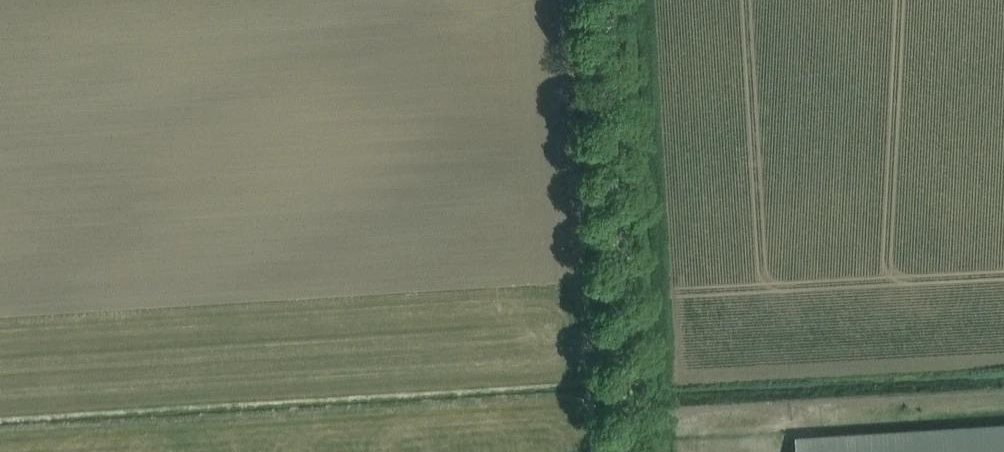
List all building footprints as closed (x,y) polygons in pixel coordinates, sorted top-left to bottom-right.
[(798,436),(799,451),(1003,451),(1003,424),(798,436)]
